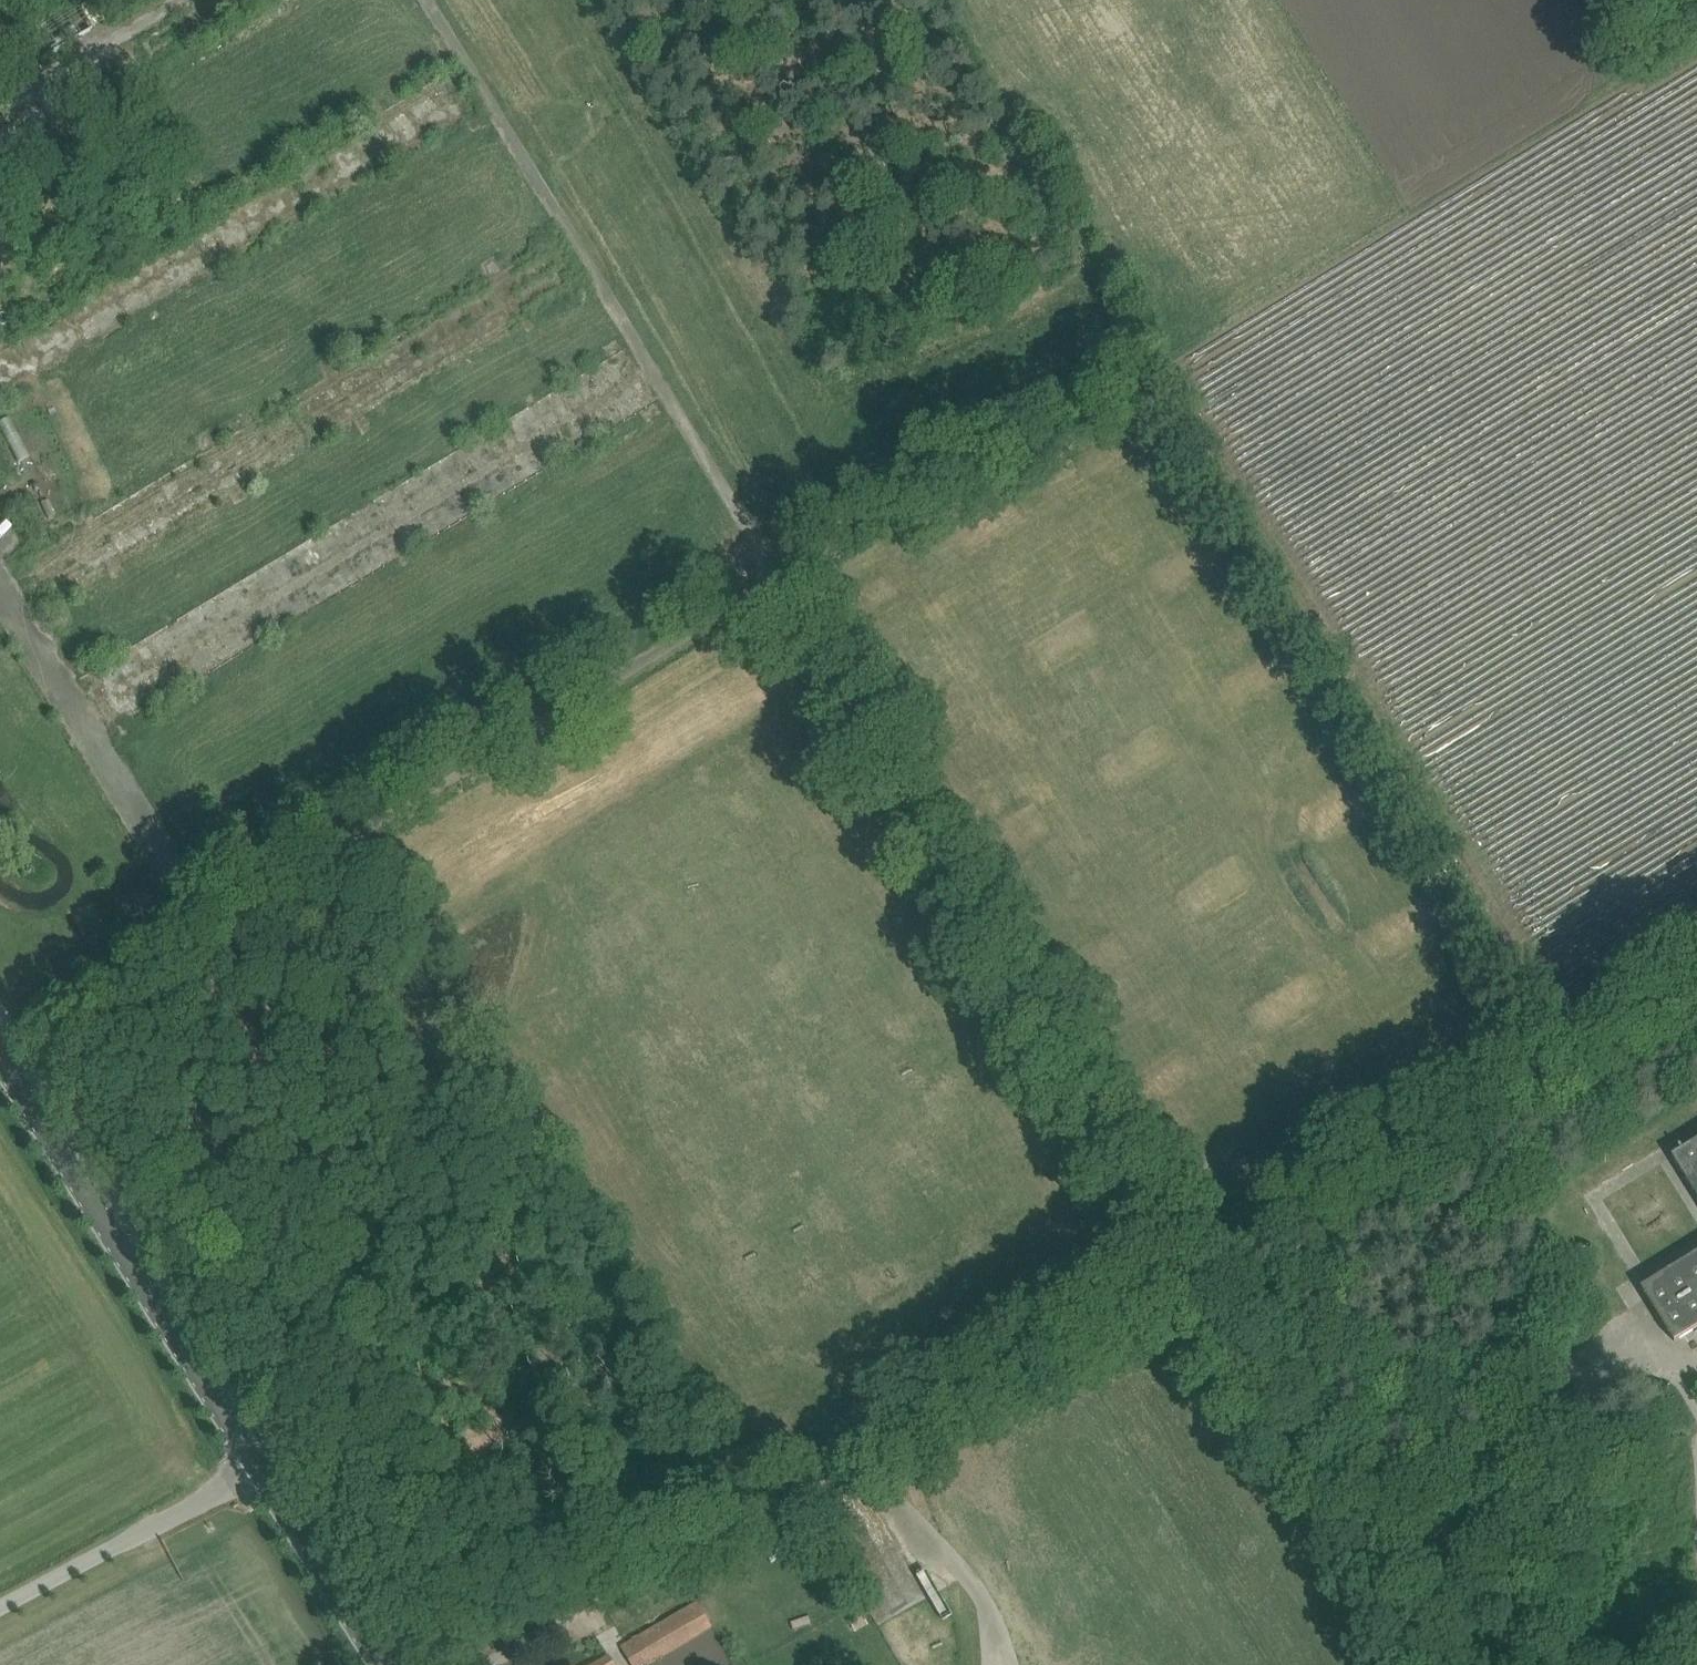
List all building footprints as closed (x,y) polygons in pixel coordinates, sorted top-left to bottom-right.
[(1674,1156),(1696,1195),(1696,1142),(1674,1156)] [(1641,1288),(1674,1343),(1696,1329),(1696,1253),(1641,1288)] [(835,1525),(876,1617),(922,1597),(913,1576),(903,1581),(872,1509),(835,1525)] [(631,1664),(644,1664),(710,1628),(696,1603),(620,1645),(631,1664)] [(609,1656),(594,1664),(614,1664),(609,1656)]
